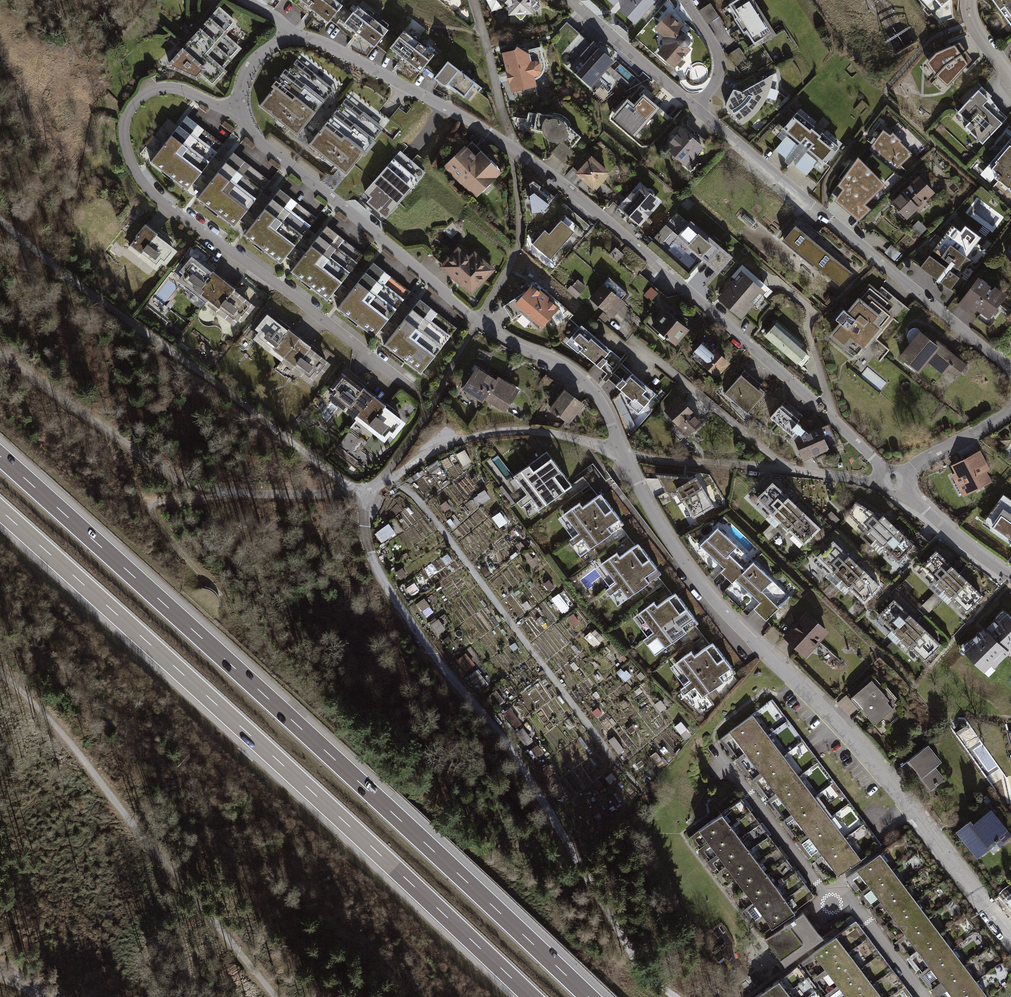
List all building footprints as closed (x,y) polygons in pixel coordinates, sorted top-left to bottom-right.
[(331,20),(345,3),(340,0),(306,0),(331,20)] [(509,4),(509,14),(533,12),(533,0),(505,0),(509,4)] [(616,8),(623,0),(606,0),(616,8)] [(619,11),(638,26),(659,0),(628,0),(619,11)] [(728,3),(754,41),(760,37),(764,42),(776,34),(754,0),(731,0),(728,3)] [(928,6),(930,9),(937,3),(941,6),(936,10),(936,11),(935,12),(936,13),(936,14),(937,15),(942,22),(953,18),(952,7),(952,0),(934,0),(928,6)] [(1010,25),(1010,0),(993,0),(1010,25)] [(700,9),(709,22),(720,15),(711,1),(700,9)] [(359,4),(346,21),(375,44),(389,27),(359,4)] [(218,5),(164,64),(195,78),(198,74),(211,86),(226,68),(224,66),(241,47),(225,33),(236,21),(218,5)] [(697,39),(665,15),(656,27),(672,38),(661,52),(678,64),(697,39)] [(405,28),(391,45),(423,69),(436,52),(405,28)] [(931,58),(940,71),(945,66),(966,51),(950,41),(936,52),(931,58)] [(515,47),(503,52),(511,92),(537,84),(535,75),(541,73),(544,69),(546,62),(541,44),(526,49),(517,43),(515,47)] [(584,50),(569,69),(589,87),(613,58),(596,43),(588,53),(584,50)] [(972,60),(966,51),(945,66),(940,71),(951,82),(972,60)] [(294,58),(256,105),(295,136),(333,89),(294,58)] [(483,86),(448,58),(434,77),(446,85),(448,83),(472,102),(483,86)] [(726,102),(726,107),(729,112),(744,123),(758,112),(766,99),(770,88),(772,80),(772,72),(741,91),(733,89),(726,102)] [(640,88),(616,118),(637,135),(661,105),(640,88)] [(978,90),(955,113),(983,140),(1006,117),(978,90)] [(346,94),(307,144),(345,174),(384,125),(346,94)] [(816,120),(800,106),(781,128),(826,164),(843,143),(826,129),(821,135),(811,127),(816,120)] [(552,111),(537,111),(533,131),(542,132),(547,138),(552,140),(559,142),(551,153),(565,163),(574,149),(572,148),(582,136),(570,125),(571,124),(570,121),(565,116),(559,113),(552,111)] [(222,143),(184,113),(146,159),(184,190),(222,143)] [(705,146),(681,124),(663,144),(691,170),(699,162),(694,158),(705,146)] [(883,128),(869,150),(895,171),(912,153),(911,153),(912,151),(901,140),(902,139),(893,130),(891,133),(883,128)] [(797,144),(787,136),(775,150),(785,158),(797,144)] [(990,165),(1010,181),(1010,139),(990,165)] [(463,145),(442,166),(474,197),(500,171),(479,151),(474,155),(463,145)] [(268,181),(230,151),(193,198),(231,228),(268,181)] [(817,161),(805,151),(794,166),(806,175),(817,161)] [(612,171),(591,154),(576,173),(596,191),(612,171)] [(842,187),(835,200),(859,220),(871,207),(866,203),(886,182),(858,154),(837,184),(842,187)] [(418,163),(403,177),(413,187),(428,173),(418,163)] [(918,175),(889,204),(906,220),(935,192),(918,175)] [(535,180),(531,183),(535,213),(545,209),(555,199),(540,188),(541,184),(535,180)] [(662,201),(640,181),(618,206),(640,226),(662,201)] [(317,219),(279,189),(241,235),(279,266),(317,219)] [(735,256),(691,218),(677,234),(721,273),(735,256)] [(531,244),(549,259),(573,231),(559,219),(546,233),(543,230),(531,244)] [(984,239),(957,220),(923,267),(950,286),(984,239)] [(136,236),(130,245),(156,264),(160,258),(164,261),(174,247),(157,234),(158,232),(145,222),(135,235),(136,236)] [(362,254),(324,224),(286,270),(324,301),(362,254)] [(856,272),(798,225),(785,241),(842,288),(856,272)] [(1003,251),(1010,263),(1010,245),(1003,251)] [(468,256),(456,246),(438,266),(469,295),(493,268),(473,250),(468,256)] [(193,259),(180,277),(241,324),(255,306),(193,259)] [(408,290),(371,262),(336,308),(372,336),(408,290)] [(770,287),(743,264),(732,277),(734,278),(718,297),(742,319),(770,287)] [(1007,295),(979,275),(957,305),(967,312),(969,309),(976,313),(977,311),(989,319),(1007,295)] [(578,297),(587,285),(577,278),(568,289),(578,297)] [(624,303),(602,282),(588,297),(611,318),(624,303)] [(559,306),(532,283),(513,304),(540,327),(559,306)] [(902,308),(874,283),(833,330),(861,355),(902,308)] [(438,309),(444,303),(437,295),(430,302),(438,309)] [(455,328),(418,300),(382,346),(419,374),(455,328)] [(693,329),(669,307),(655,323),(679,345),(693,329)] [(268,313),(250,336),(313,385),(331,361),(268,313)] [(806,345),(777,320),(764,335),(801,366),(810,356),(806,353),(807,352),(803,348),(806,345)] [(610,348),(582,324),(569,339),(598,363),(610,348)] [(968,363),(926,327),(902,355),(920,370),(928,361),(953,382),(968,363)] [(733,360),(714,342),(698,359),(718,376),(733,360)] [(521,388),(479,364),(465,387),(508,411),(521,388)] [(344,373),(326,397),(386,442),(404,418),(344,373)] [(654,394),(630,374),(626,379),(623,377),(617,384),(633,398),(628,403),(638,412),(654,394)] [(761,390),(740,374),(725,393),(745,409),(761,390)] [(584,402),(564,388),(550,407),(570,421),(584,402)] [(704,420),(680,396),(664,412),(685,437),(704,420)] [(783,405),(773,416),(793,435),(804,425),(783,405)] [(820,426),(794,437),(805,460),(830,449),(820,426)] [(466,448),(458,452),(464,464),(472,460),(466,448)] [(991,469),(980,450),(950,466),(965,495),(991,481),(987,470),(991,469)] [(531,495),(521,503),(531,517),(576,484),(571,478),(566,471),(560,463),(552,452),(518,477),(531,495)] [(667,494),(682,494),(693,515),(712,505),(696,476),(682,483),(679,475),(656,474),(667,494)] [(758,498),(804,542),(821,525),(775,481),(758,498)] [(475,497),(481,504),(491,495),(485,489),(475,497)] [(1000,492),(977,524),(1010,548),(1010,500),(1000,492)] [(577,538),(572,542),(583,556),(627,523),(621,515),(616,509),(610,501),(605,494),(586,508),(583,503),(562,518),(577,538)] [(860,504),(850,515),(900,564),(916,548),(882,514),(860,504)] [(494,516),(501,526),(508,521),(501,510),(494,516)] [(382,541),(397,533),(391,522),(376,530),(382,541)] [(720,527),(702,547),(725,569),(721,574),(731,583),(736,578),(761,601),(756,607),(768,618),(791,593),(720,527)] [(836,541),(820,556),(865,602),(880,587),(836,541)] [(615,588),(610,592),(621,606),(665,573),(659,565),(654,559),(648,551),(643,544),(624,558),(621,553),(600,569),(615,588)] [(936,553),(922,568),(969,611),(983,596),(936,553)] [(367,575),(359,567),(349,578),(362,590),(367,585),(362,580),(367,575)] [(935,591),(923,603),(931,610),(942,598),(935,591)] [(562,592),(554,596),(562,612),(569,608),(562,592)] [(653,637),(648,641),(659,655),(703,622),(697,614),(692,608),(686,600),(681,593),(662,607),(659,602),(638,617),(653,637)] [(896,600),(880,616),(926,660),(941,645),(896,600)] [(833,629),(812,608),(787,634),(809,655),(833,629)] [(1010,609),(967,648),(993,676),(1010,660),(1010,610),(1010,609)] [(441,617),(432,622),(438,633),(446,629),(441,617)] [(597,626),(586,636),(595,646),(606,637),(597,626)] [(690,687),(685,691),(696,705),(740,672),(734,664),(730,658),(724,650),(719,643),(700,657),(696,652),(676,668),(690,687)] [(458,658),(466,670),(476,663),(467,651),(458,658)] [(470,674),(476,683),(484,677),(479,668),(470,674)] [(898,703),(874,676),(854,693),(878,720),(898,703)] [(490,694),(497,704),(505,699),(497,688),(490,694)] [(757,711),(733,730),(741,741),(753,756),(773,783),(789,803),(802,821),(819,844),(835,865),(842,874),(866,856),(757,711)] [(934,746),(910,765),(932,791),(949,777),(941,768),(947,763),(934,746)] [(763,796),(769,792),(764,783),(765,782),(760,774),(753,779),(763,796)] [(745,795),(702,827),(708,835),(718,848),(728,861),(736,873),(745,885),(755,898),(763,909),(771,920),(774,923),(817,891),(813,887),(795,862),(779,840),(761,816),(745,795)] [(958,830),(978,855),(997,839),(1001,843),(1010,835),(1010,832),(991,808),(973,823),(971,819),(958,830)] [(861,867),(869,878),(881,894),(893,910),(904,925),(916,941),(929,958),(940,972),(955,992),(959,996),(989,996),(994,993),(885,849),(861,867)] [(761,932),(771,927),(755,901),(746,907),(761,932)] [(805,912),(766,941),(785,966),(824,937),(805,912)] [(839,934),(817,951),(825,962),(838,979),(850,995),(852,996),(888,996),(839,934)] [(759,995),(760,996),(798,996),(783,978),(759,995)]
